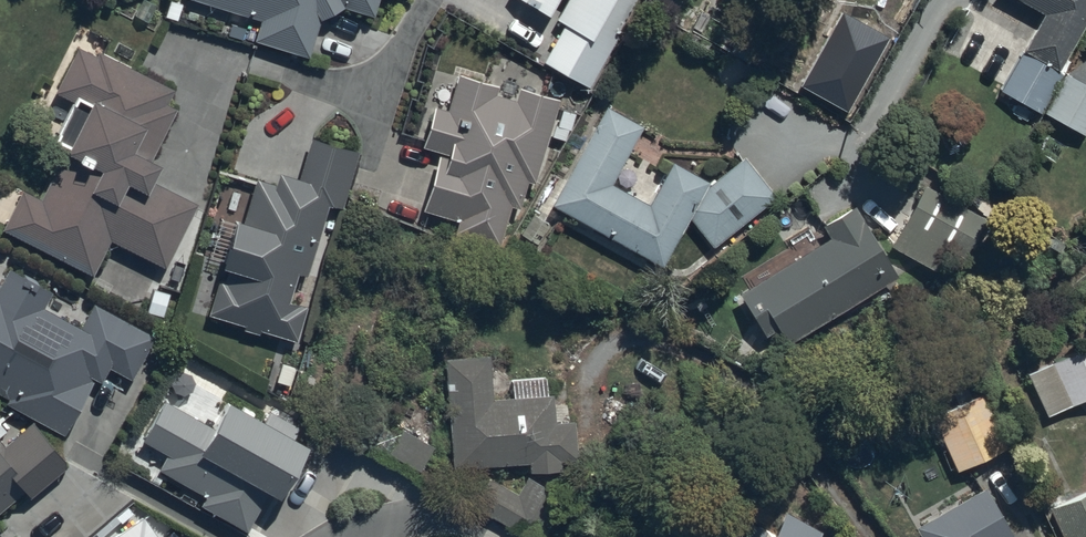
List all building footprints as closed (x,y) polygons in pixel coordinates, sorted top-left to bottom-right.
[(258,22),(251,45),(300,60),(312,21),(336,11),(363,19),(369,0),(186,0),(258,22)] [(579,80),(623,0),(528,0),(563,19),(540,59),(579,80)] [(1085,0),(1036,0),(1045,5),(1001,82),(1078,125),(1085,112),(1085,81),(1051,62),(1085,0)] [(890,40),(844,14),(802,88),(848,114),(890,40)] [(89,270),(107,234),(165,263),(197,200),(147,175),(158,154),(151,151),(175,104),(164,98),(171,83),(101,48),(106,39),(79,25),(50,84),(44,81),(28,114),(54,127),(50,135),(65,142),(38,195),(19,185),(16,190),(3,184),(0,191),(0,225),(89,270)] [(489,78),(454,69),(445,106),(431,103),(422,140),(443,145),(429,207),(456,213),(453,226),(492,235),(501,196),(511,198),(517,171),(530,174),(550,92),(513,83),(510,97),(486,91),(489,78)] [(745,155),(714,182),(670,159),(647,201),(605,178),(636,120),(607,104),(556,199),(660,254),(686,206),(713,236),(772,186),(745,155)] [(216,277),(206,309),(243,320),(242,325),(257,330),(259,326),(295,337),(305,301),(286,296),(295,266),(307,269),(327,200),(342,204),(358,148),(310,134),(299,174),(276,167),(273,179),(255,174),(243,213),(233,210),(219,258),(228,261),(223,279),(216,277)] [(975,215),(922,185),(891,240),(929,261),(943,238),(957,246),(975,215)] [(896,270),(857,199),(830,214),(837,227),(738,282),(761,323),(779,313),(789,330),(896,270)] [(533,209),(518,232),(538,244),(552,222),(533,209)] [(8,392),(4,398),(61,429),(91,372),(98,376),(105,362),(128,375),(151,332),(90,300),(78,323),(41,303),(48,289),(6,266),(0,276),(0,387),(8,392)] [(1043,411),(1085,391),(1085,343),(1025,372),(1043,411)] [(445,351),(451,456),(523,452),(523,459),(548,458),(548,448),(563,447),(561,414),(541,415),(540,389),(482,392),(479,349),(445,351)] [(970,388),(926,408),(949,458),(993,438),(970,388)] [(206,419),(163,395),(141,435),(167,449),(158,466),(205,492),(200,501),(245,526),(268,484),(273,487),(302,435),(291,429),(298,417),(269,401),(263,413),(222,390),(206,419)] [(26,493),(32,499),(70,467),(33,425),(6,448),(0,441),(0,515),(26,493)] [(401,425),(387,449),(418,468),(432,443),(401,425)] [(438,474),(465,487),(474,468),(446,455),(438,474)] [(479,498),(536,532),(558,494),(528,476),(518,492),(491,477),(479,498)] [(1002,534),(1007,532),(979,483),(913,521),(923,536),(1004,536),(1002,534)] [(1051,503),(1067,536),(1085,536),(1085,487),(1051,503)] [(823,535),(789,513),(780,536),(822,536),(823,535)] [(145,518),(117,536),(159,536),(145,518)] [(739,523),(731,536),(767,536),(739,523)]
